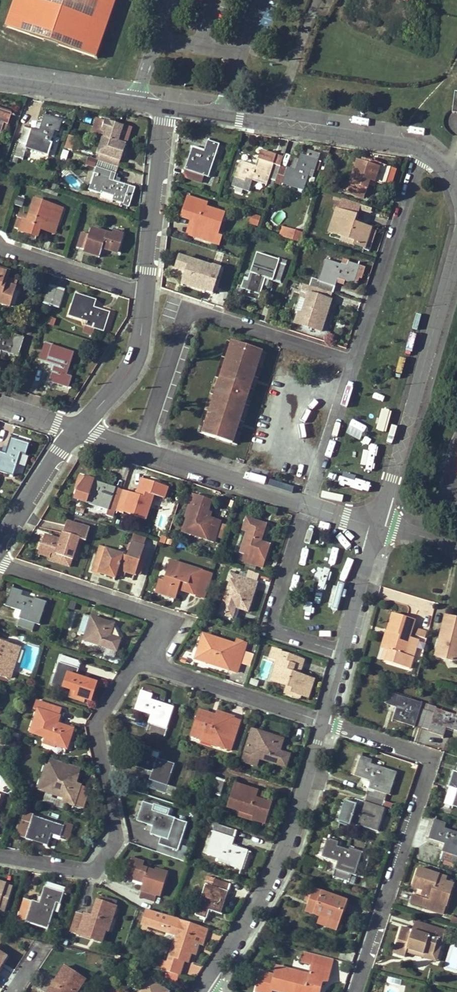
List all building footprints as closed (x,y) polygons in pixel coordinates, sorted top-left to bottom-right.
[(6,26),(96,57),(116,0),(15,0),(6,26)] [(3,121),(8,122),(11,113),(0,109),(0,129),(3,121)] [(36,129),(26,126),(16,155),(24,158),(27,147),(49,154),(53,142),(50,142),(54,129),(59,130),(62,121),(45,115),(42,124),(38,122),(36,129)] [(97,159),(118,166),(120,158),(121,158),(125,145),(126,145),(132,127),(123,124),(122,125),(105,120),(105,121),(99,119),(94,134),(105,138),(97,159)] [(77,138),(70,136),(67,147),(73,149),(77,138)] [(204,175),(208,176),(218,145),(208,141),(205,151),(192,147),(185,169),(186,170),(184,176),(201,182),(204,175)] [(64,148),(62,156),(67,157),(70,150),(64,148)] [(287,168),(280,166),(276,181),(275,182),(282,184),(282,183),(304,190),(308,175),(312,177),(317,161),(318,162),(320,154),(308,150),(306,157),(300,155),(299,160),(294,158),(291,168),(287,167),(287,168)] [(272,187),(274,180),(276,181),(280,166),(283,157),(261,151),(255,167),(240,161),(232,186),(249,191),(252,180),(272,187)] [(97,159),(90,157),(88,161),(97,164),(96,167),(99,167),(91,190),(105,194),(103,198),(114,201),(115,200),(124,202),(123,204),(129,206),(135,188),(114,181),(116,173),(118,166),(97,159)] [(365,162),(364,165),(379,170),(381,165),(377,164),(376,165),(365,162)] [(364,165),(358,163),(349,190),(365,195),(369,180),(385,185),(390,168),(381,165),(379,170),(364,165)] [(221,236),(217,235),(224,214),(210,209),(209,211),(204,209),(205,204),(189,199),(183,216),(198,222),(196,229),(197,229),(195,237),(219,245),(221,236)] [(42,220),(51,222),(57,224),(62,209),(35,200),(29,217),(27,221),(18,218),(15,228),(37,235),(42,220)] [(336,210),(329,231),(342,236),(343,233),(356,238),(355,240),(354,243),(364,247),(363,249),(369,251),(376,231),(354,224),(357,216),(356,216),(359,209),(341,203),(341,202),(337,201),(334,210),(336,210)] [(10,226),(15,228),(18,218),(27,221),(29,217),(15,212),(10,226)] [(257,227),(261,216),(252,213),(248,224),(257,227)] [(51,222),(42,220),(39,229),(53,234),(57,224),(51,222)] [(99,255),(102,246),(118,251),(123,235),(113,232),(112,236),(91,229),(89,235),(82,232),(78,247),(84,249),(84,250),(99,255)] [(281,236),(301,243),(303,237),(304,235),(284,229),(281,236)] [(241,287),(238,286),(236,292),(258,299),(265,278),(273,281),(273,280),(280,282),(287,261),(279,258),(278,260),(257,253),(252,267),(254,267),(247,289),(241,287)] [(218,275),(220,268),(212,265),(211,268),(180,257),(177,268),(187,271),(183,283),(211,293),(217,275),(218,275)] [(310,285),(332,293),(334,285),(335,286),(338,277),(357,283),(359,277),(362,278),(365,267),(359,265),(359,266),(350,263),(350,261),(345,259),(343,265),(327,260),(320,280),(313,277),(310,285)] [(248,279),(244,278),(241,287),(247,289),(254,267),(252,267),(248,279)] [(15,287),(4,283),(7,277),(9,271),(0,268),(0,293),(12,297),(15,287)] [(4,283),(15,287),(17,281),(7,277),(4,283)] [(317,312),(325,315),(331,299),(330,299),(332,293),(310,285),(304,292),(310,293),(303,314),(300,313),(296,322),(312,327),(317,312)] [(64,290),(50,286),(44,303),(58,307),(64,290)] [(83,318),(87,320),(85,325),(103,331),(109,312),(94,308),(96,300),(76,294),(69,316),(82,320),(83,318)] [(2,350),(17,355),(24,338),(13,334),(12,339),(0,335),(0,356),(2,350)] [(233,341),(204,433),(231,442),(261,350),(233,341)] [(67,387),(71,376),(66,374),(73,352),(53,345),(53,344),(45,342),(39,359),(47,361),(46,363),(55,365),(50,381),(67,387)] [(13,476),(21,453),(26,454),(29,445),(11,439),(5,454),(0,452),(0,471),(13,476)] [(137,496),(132,494),(122,491),(115,511),(123,513),(124,512),(146,520),(150,507),(147,507),(151,494),(156,495),(164,498),(167,489),(143,480),(139,491),(137,496)] [(108,510),(106,515),(113,518),(115,511),(122,491),(94,481),(89,493),(81,490),(78,500),(108,510)] [(147,507),(150,507),(151,508),(156,495),(151,494),(147,507)] [(194,508),(190,521),(188,520),(184,532),(206,539),(206,541),(213,543),(220,523),(213,521),(214,520),(205,517),(210,502),(193,497),(190,507),(194,508)] [(248,532),(241,552),(246,553),(243,561),(261,567),(263,559),(264,558),(268,545),(259,542),(265,526),(247,520),(244,530),(248,532)] [(67,521),(60,542),(46,537),(40,553),(50,556),(51,552),(72,559),(79,539),(86,541),(89,529),(67,521)] [(146,538),(134,534),(132,541),(134,541),(128,558),(108,551),(109,550),(100,547),(93,570),(99,572),(99,573),(115,578),(118,569),(133,574),(134,573),(140,554),(146,538)] [(72,559),(51,552),(50,556),(49,560),(70,567),(72,559)] [(140,575),(146,556),(140,554),(134,573),(140,575)] [(212,575),(171,562),(165,579),(161,577),(157,591),(173,597),(176,589),(205,598),(212,575)] [(227,581),(231,582),(220,614),(230,618),(230,619),(235,621),(239,609),(246,611),(256,582),(238,577),(239,575),(230,572),(227,581)] [(12,589),(6,606),(21,611),(19,619),(20,620),(18,626),(32,631),(35,624),(38,625),(46,603),(34,599),(33,600),(20,596),(21,592),(12,589)] [(409,669),(413,658),(404,655),(409,637),(414,621),(392,614),(387,631),(391,633),(385,649),(389,650),(386,661),(409,669)] [(92,617),(92,618),(84,615),(78,633),(86,636),(84,640),(95,644),(116,651),(117,651),(120,641),(109,637),(114,624),(92,617)] [(446,624),(442,625),(439,638),(437,639),(434,648),(436,651),(434,657),(455,662),(456,658),(456,619),(448,616),(446,624)] [(385,631),(380,648),(385,649),(391,633),(387,631),(385,631)] [(209,654),(206,662),(228,670),(228,669),(237,672),(246,645),(236,641),(234,646),(205,636),(201,646),(199,645),(198,650),(209,654)] [(418,640),(409,637),(404,655),(413,658),(418,640)] [(7,677),(9,670),(11,670),(18,648),(6,644),(7,640),(0,638),(0,675),(7,677)] [(23,641),(16,670),(32,674),(39,645),(23,641)] [(93,648),(114,655),(116,651),(95,644),(93,648)] [(273,649),(270,658),(279,661),(272,681),(287,686),(285,693),(291,695),(292,692),(301,695),(301,696),(307,698),(313,681),(298,675),(291,673),(292,670),(296,658),(281,653),(282,652),(273,649)] [(59,663),(51,685),(64,690),(65,688),(77,692),(75,696),(85,699),(90,682),(76,677),(78,669),(77,669),(80,662),(60,655),(57,663),(59,663)] [(259,682),(251,679),(249,684),(257,687),(259,682)] [(148,723),(149,724),(147,731),(165,736),(167,729),(165,728),(172,708),(150,700),(151,696),(141,692),(135,710),(151,715),(148,723)] [(395,707),(391,720),(413,727),(414,726),(421,728),(429,705),(422,703),(421,705),(389,694),(385,704),(395,707)] [(34,710),(38,711),(31,732),(44,737),(42,743),(55,747),(56,745),(66,748),(72,730),(56,725),(59,716),(58,716),(60,711),(43,705),(43,704),(37,701),(34,710)] [(421,728),(427,731),(443,737),(446,728),(456,731),(456,712),(456,717),(436,710),(436,708),(429,705),(421,728)] [(217,714),(214,723),(198,717),(192,736),(202,739),(204,734),(225,741),(226,737),(233,739),(239,722),(232,720),(232,719),(217,714)] [(276,753),(280,740),(252,731),(244,754),(252,756),(261,758),(285,766),(288,756),(276,753)] [(136,767),(152,772),(149,779),(151,780),(148,787),(173,796),(176,788),(166,784),(172,766),(150,758),(152,752),(149,751),(150,748),(144,745),(136,767)] [(242,764),(257,769),(261,758),(252,756),(244,754),(242,764)] [(388,795),(395,773),(382,768),(381,770),(369,766),(370,760),(361,757),(355,775),(371,781),(366,795),(383,801),(386,794),(388,795)] [(57,800),(79,807),(85,788),(64,781),(66,774),(68,767),(50,761),(48,768),(46,767),(38,789),(52,794),(52,792),(59,794),(59,796),(57,800)] [(456,790),(456,765),(448,787),(456,790)] [(211,777),(206,792),(218,796),(223,781),(211,777)] [(236,785),(228,807),(241,812),(239,815),(262,823),(269,805),(253,800),(256,792),(236,785)] [(89,789),(85,788),(79,807),(83,809),(89,789)] [(345,804),(339,823),(349,826),(350,821),(364,825),(363,827),(376,831),(384,809),(381,808),(383,801),(366,795),(361,810),(345,804)] [(152,827),(150,834),(151,835),(148,841),(166,847),(168,840),(167,840),(173,820),(151,812),(153,807),(143,803),(137,821),(152,827)] [(159,810),(170,812),(171,805),(160,804),(159,810)] [(22,820),(23,821),(19,835),(46,845),(50,833),(61,836),(61,835),(64,827),(34,817),(35,815),(25,812),(22,820)] [(434,821),(429,838),(445,844),(440,859),(456,864),(456,834),(443,829),(445,824),(434,821)] [(212,823),(209,831),(213,833),(206,854),(219,859),(217,863),(240,870),(246,853),(231,847),(234,839),(233,839),(235,832),(217,826),(217,825),(212,823)] [(327,840),(322,856),(338,862),(335,869),(336,870),(334,876),(349,881),(351,874),(354,875),(361,853),(349,849),(348,851),(336,847),(337,843),(327,840)] [(132,861),(127,877),(143,883),(140,891),(141,891),(139,898),(154,903),(157,896),(159,897),(167,874),(154,870),(154,872),(141,868),(143,864),(132,861)] [(412,887),(423,891),(418,906),(442,915),(452,885),(445,883),(446,879),(418,869),(412,887)] [(206,885),(195,916),(205,919),(208,910),(220,914),(227,892),(226,892),(228,885),(215,881),(213,888),(206,885)] [(31,902),(24,900),(17,921),(25,924),(26,921),(48,929),(52,916),(50,915),(54,902),(56,903),(58,904),(61,895),(62,895),(65,889),(46,883),(39,903),(32,901),(31,902)] [(3,912),(11,888),(4,886),(4,885),(0,884),(0,911),(3,912)] [(336,931),(347,902),(313,890),(310,896),(308,903),(304,912),(319,917),(316,924),(336,931)] [(84,916),(84,917),(77,915),(72,930),(79,933),(78,936),(101,943),(104,931),(103,930),(105,924),(109,925),(116,905),(98,899),(93,912),(91,919),(87,917),(84,916)] [(147,910),(143,922),(149,924),(148,928),(166,934),(167,928),(178,931),(176,937),(174,942),(169,957),(188,963),(194,942),(203,945),(207,930),(178,921),(178,919),(168,916),(147,910)] [(414,921),(411,930),(419,933),(422,923),(414,921)] [(419,933),(411,930),(401,927),(392,953),(404,957),(405,953),(406,950),(413,952),(412,955),(430,961),(437,941),(441,943),(445,931),(422,923),(419,933)] [(166,934),(176,937),(178,931),(167,928),(166,934)] [(174,942),(176,937),(166,934),(164,939),(174,942)] [(435,962),(441,943),(437,941),(430,961),(435,962)] [(313,991),(318,991),(321,982),(326,984),(332,959),(303,952),(300,962),(311,965),(309,975),(276,967),(273,975),(261,972),(256,991),(258,991),(270,991),(271,990),(280,991),(290,991),(295,991),(310,991),(311,991),(313,991)] [(85,980),(65,968),(56,981),(58,982),(51,991),(77,991),(85,980)] [(148,979),(140,991),(167,991),(148,979)] [(58,982),(56,981),(48,991),(51,991),(58,982)]
